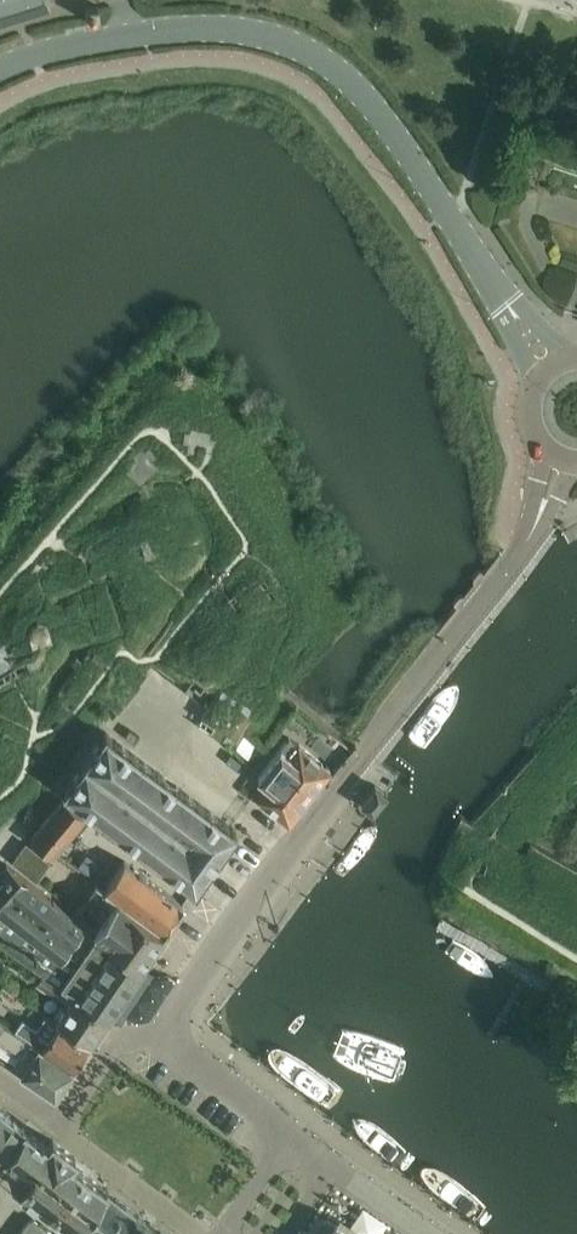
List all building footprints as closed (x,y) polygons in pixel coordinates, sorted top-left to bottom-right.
[(48,7),(46,0),(0,0),(0,22),(48,7)] [(87,21),(100,19),(98,6),(85,8),(87,21)] [(157,457),(149,449),(145,454),(141,451),(123,471),(136,482),(139,485),(139,490),(140,491),(142,494),(154,489),(153,486),(152,477),(161,467),(154,461),(157,457)] [(142,544),(142,546),(147,560),(156,556),(151,544),(149,541),(147,541),(146,541),(144,542),(143,542),(142,544)] [(47,645),(53,643),(47,627),(40,623),(31,627),(28,635),(33,649),(39,647),(40,650),(39,652),(38,655),(34,659),(18,668),(5,646),(0,649),(0,686),(10,681),(38,665),(42,662),(45,657),(46,652),(47,645)] [(194,886),(236,829),(106,732),(65,790),(194,886)] [(295,749),(285,742),(257,779),(267,786),(257,799),(281,818),(289,823),(295,814),(321,781),(323,778),(330,769),(321,762),(298,745),(295,749)] [(241,778),(248,768),(238,761),(231,772),(241,778)] [(53,858),(86,817),(63,799),(30,839),(53,858)] [(36,880),(49,862),(26,843),(12,861),(36,880)] [(162,934),(183,904),(125,858),(105,889),(162,934)] [(29,963),(54,924),(65,910),(6,864),(0,870),(0,919),(0,942),(28,964),(29,963)] [(139,969),(162,934),(105,889),(88,915),(100,924),(94,932),(93,933),(139,969)] [(107,1017),(139,969),(93,933),(94,932),(65,910),(54,924),(29,963),(43,973),(61,986),(107,1017)] [(43,973),(36,983),(54,996),(61,986),(43,973)] [(66,1004),(55,1020),(95,1040),(107,1017),(73,994),(66,1004)] [(95,1040),(55,1020),(42,1011),(41,1012),(46,1016),(36,1030),(22,1021),(15,1032),(71,1070),(95,1040)] [(15,1032),(0,1022),(0,1042),(20,1056),(12,1068),(54,1096),(71,1070),(15,1032)] [(68,1199),(97,1163),(0,1106),(0,1166),(64,1204),(68,1199)] [(64,1204),(91,1218),(94,1220),(94,1224),(106,1233),(111,1232),(113,1233),(170,1233),(180,1221),(152,1200),(144,1194),(144,1192),(137,1186),(127,1179),(124,1177),(123,1176),(121,1181),(97,1163),(68,1199),(64,1204)] [(25,1233),(50,1233),(30,1218),(21,1231),(25,1233)] [(328,1219),(324,1219),(314,1233),(350,1233),(328,1219)] [(180,1221),(170,1233),(183,1233),(180,1221)]
